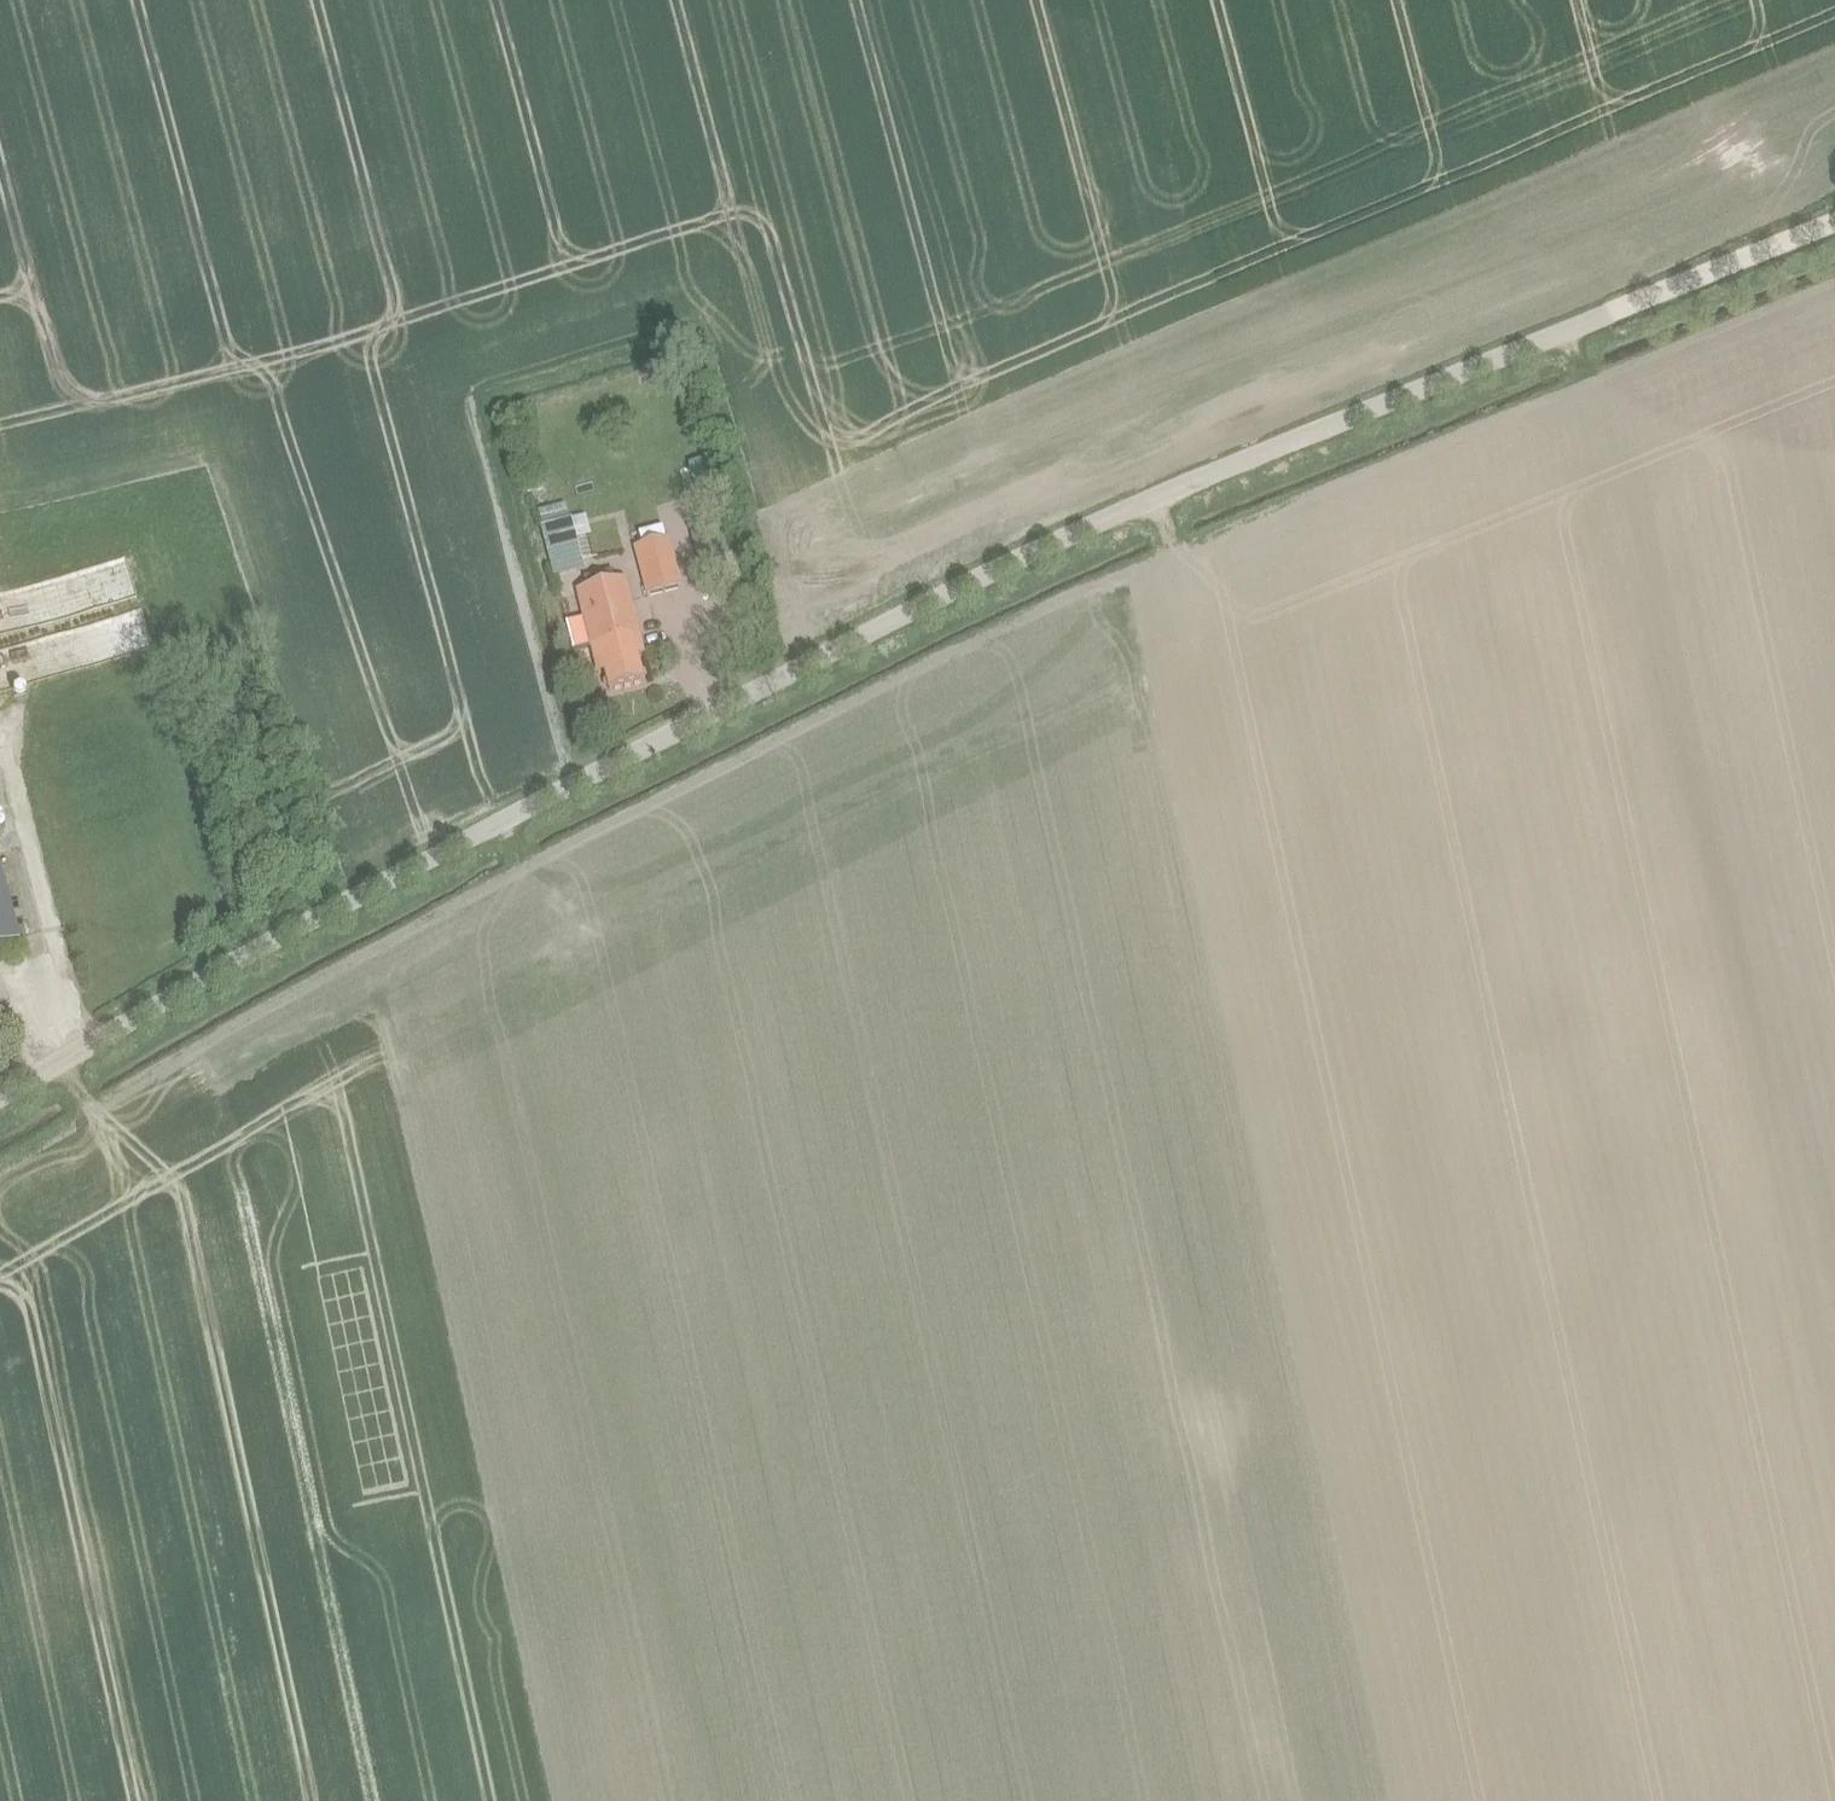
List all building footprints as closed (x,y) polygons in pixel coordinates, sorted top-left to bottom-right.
[(552,574),(597,564),(586,515),(567,519),(564,505),(538,511),(552,574)] [(635,545),(660,541),(657,527),(632,531),(635,545)] [(640,547),(634,549),(643,584),(647,598),(681,589),(669,540),(665,541),(640,547)] [(46,628),(133,599),(119,557),(32,585),(46,628)] [(623,580),(576,592),(589,641),(593,654),(596,667),(603,665),(609,689),(641,681),(634,656),(643,654),(632,614),(623,580)] [(21,942),(0,862),(0,948),(21,942)]
